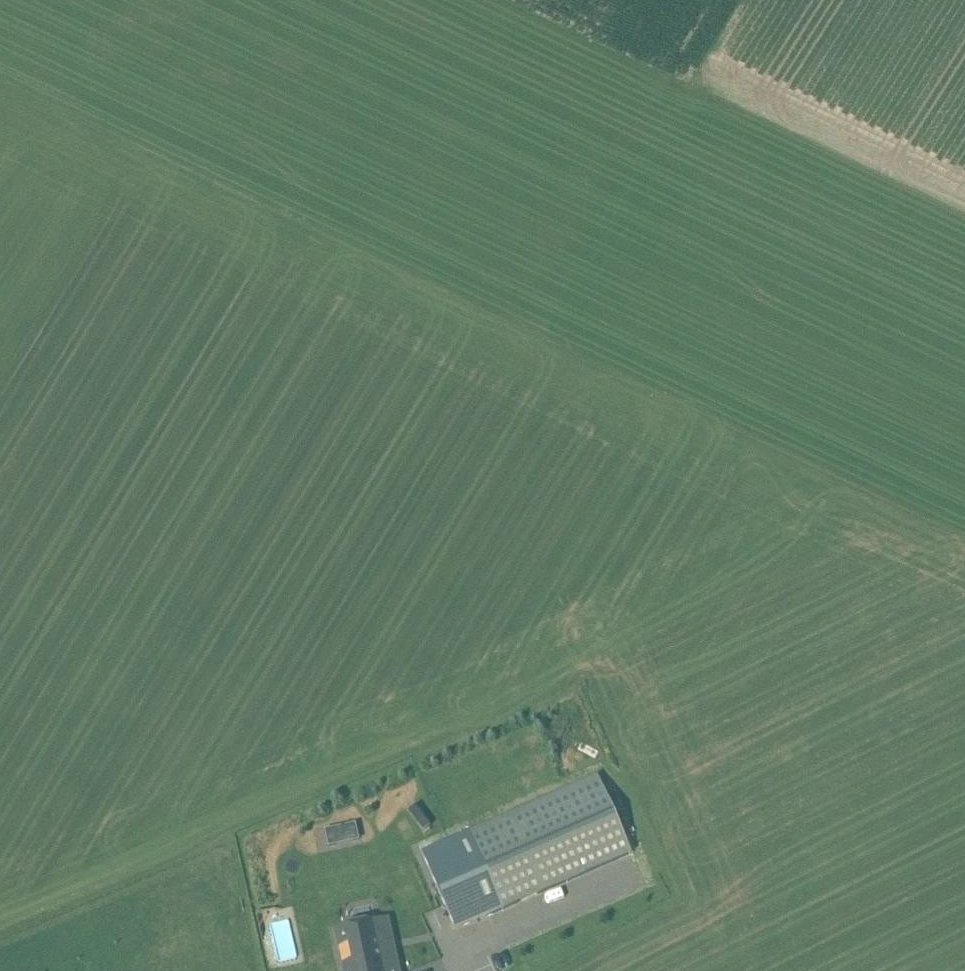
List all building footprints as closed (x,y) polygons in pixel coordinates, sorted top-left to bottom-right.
[(598,776),(423,853),(457,931),(633,854),(598,776)] [(356,825),(326,831),(329,847),(359,841),(356,825)] [(335,931),(344,970),(399,970),(389,929),(387,920),(341,930),(335,931)]
